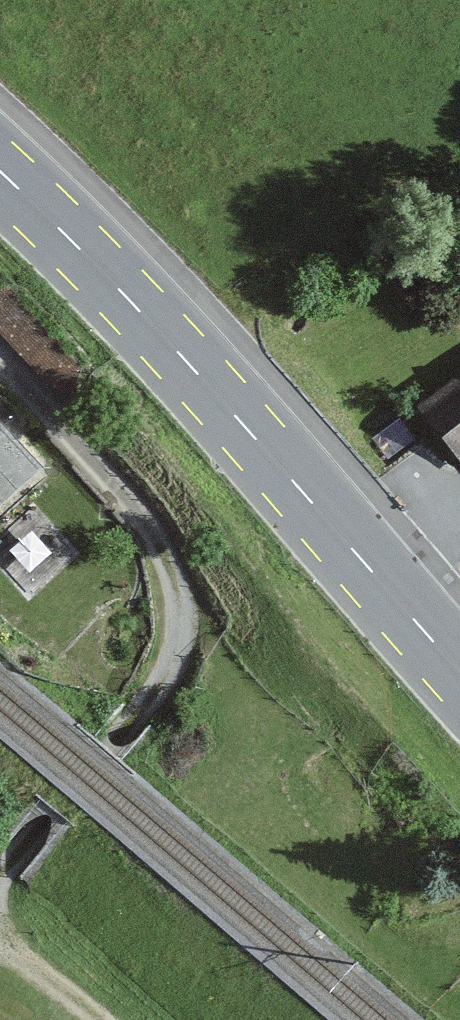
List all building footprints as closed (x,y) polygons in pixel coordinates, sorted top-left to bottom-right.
[(423,416),(459,459),(459,384),(423,416)] [(51,479),(0,429),(0,530),(51,479)]
